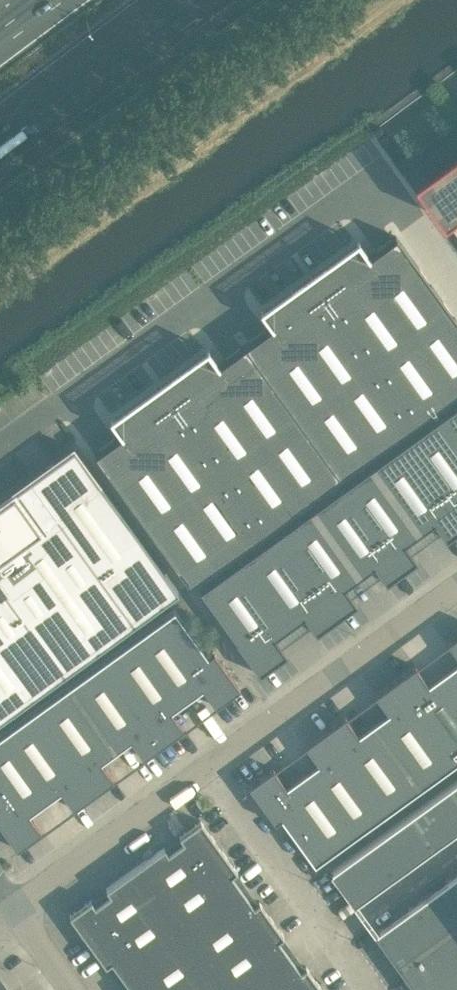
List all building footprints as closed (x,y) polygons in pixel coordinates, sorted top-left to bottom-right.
[(456,216),(456,169),(428,189),(451,220),(456,216)] [(94,452),(93,452),(188,583),(456,388),(456,320),(454,316),(442,300),(430,283),(419,267),(395,234),(391,237),(375,249),(366,255),(357,242),(263,310),(273,323),(265,329),(248,340),(241,346),(224,358),(216,364),(206,350),(113,418),(122,431),(114,437),(94,452)] [(255,675),(281,657),(269,640),(284,628),(299,618),(311,634),(331,620),(352,605),(340,588),(355,577),(369,567),(381,584),(395,574),(412,561),(400,545),(414,534),(429,523),(441,540),(456,529),(456,402),(436,417),(401,442),(366,468),(335,491),(306,511),(271,537),(195,592),(255,675)] [(177,590),(73,446),(0,499),(0,718),(177,590)] [(207,654),(173,608),(139,633),(186,698),(202,686),(215,704),(239,687),(213,650),(207,654)] [(186,698),(139,633),(103,659),(163,742),(183,727),(170,709),(186,698)] [(446,641),(456,656),(456,633),(446,641)] [(163,742),(103,659),(68,684),(115,749),(130,739),(143,756),(163,742)] [(456,690),(456,660),(443,670),(456,690)] [(443,670),(427,682),(414,664),(394,679),(454,761),(456,759),(456,690),(443,670)] [(454,761),(394,679),(374,693),(387,711),(372,722),(419,787),(454,761)] [(115,749),(68,684),(33,709),(93,792),(113,778),(100,760),(115,749)] [(44,800),(60,789),(72,807),(93,792),(33,709),(0,733),(0,740),(44,800)] [(372,722),(357,732),(344,715),(324,729),(384,812),(419,787),(372,722)] [(301,773),(348,838),(384,812),(324,729),(304,744),(317,762),(301,773)] [(0,740),(0,825),(16,848),(41,830),(28,812),(44,800),(0,740)] [(348,838),(301,773),(285,784),(272,767),(248,784),(274,821),(280,816),(313,863),(348,838)] [(330,870),(354,903),(456,829),(456,778),(330,870)] [(134,866),(158,900),(224,852),(200,819),(179,834),(183,840),(168,851),(163,845),(134,866)] [(236,869),(224,852),(158,900),(182,932),(241,889),(230,874),(236,869)] [(158,900),(134,866),(105,887),(109,893),(94,904),(90,898),(68,914),(92,947),(158,900)] [(417,989),(451,989),(456,986),(456,872),(374,931),(417,989)] [(241,889),(182,932),(205,964),(271,917),(258,900),(252,904),(241,889)] [(111,960),(122,975),(182,932),(158,900),(92,947),(105,964),(111,960)] [(271,917),(205,964),(223,989),(238,989),(288,954),(277,938),(283,934),(271,917)] [(122,975),(133,989),(169,989),(205,964),(182,932),(122,975)] [(238,989),(307,989),(318,982),(305,965),(299,969),(288,954),(238,989)] [(205,964),(169,989),(223,989),(205,964)]
